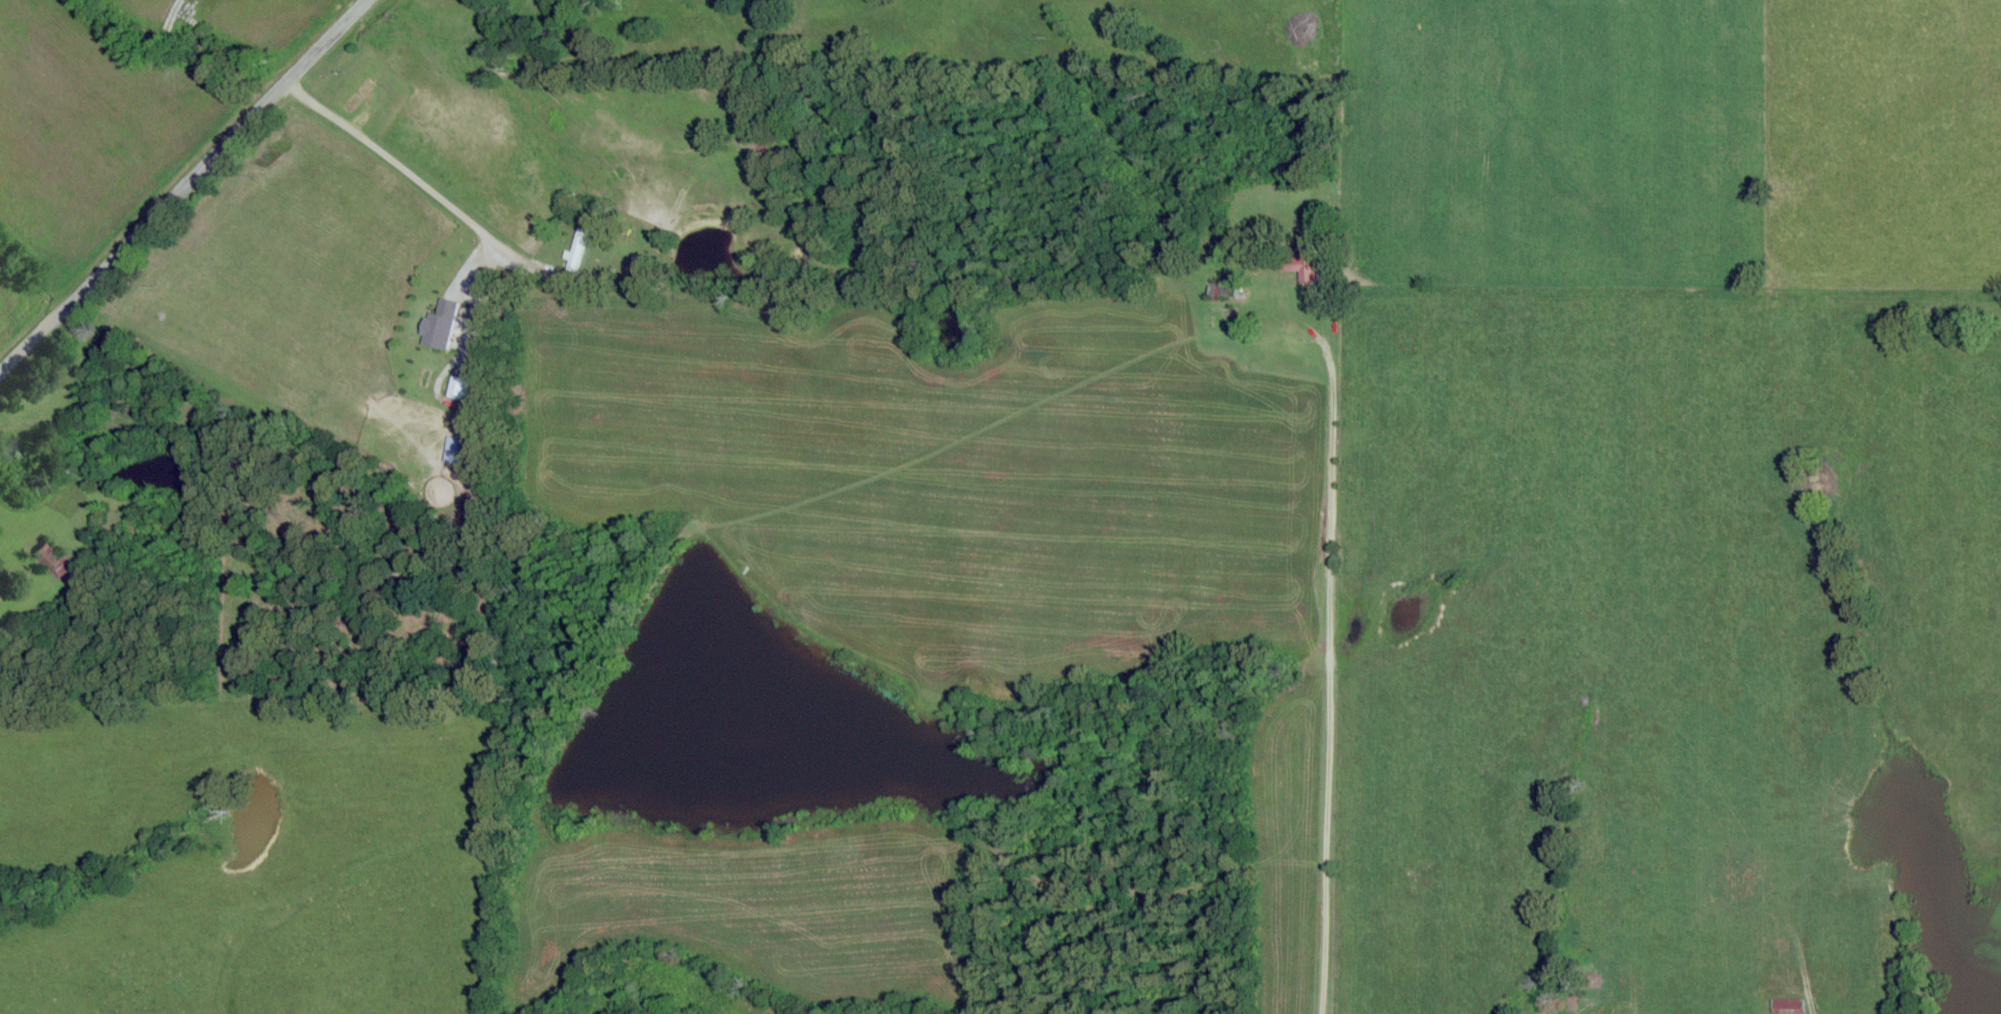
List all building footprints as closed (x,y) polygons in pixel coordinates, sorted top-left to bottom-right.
[(346,116),(374,87),(365,79),(338,108),(346,116)] [(585,231),(576,228),(565,269),(574,272),(585,231)] [(1300,272),(1300,283),(1317,283),(1317,253),(1299,253),(1299,259),(1278,258),(1278,272),(1300,272)] [(632,273),(642,273),(642,257),(632,257),(632,273)] [(1235,286),(1210,286),(1210,296),(1235,296),(1235,286)] [(455,303),(439,299),(435,314),(425,312),(418,345),(445,351),(455,303)] [(460,401),(465,380),(450,377),(445,398),(460,401)] [(474,467),(478,441),(444,436),(440,462),(474,467)] [(53,576),(67,562),(44,539),(30,552),(53,576)] [(1801,1000),(1769,1000),(1769,1013),(1801,1013),(1801,1000)]
